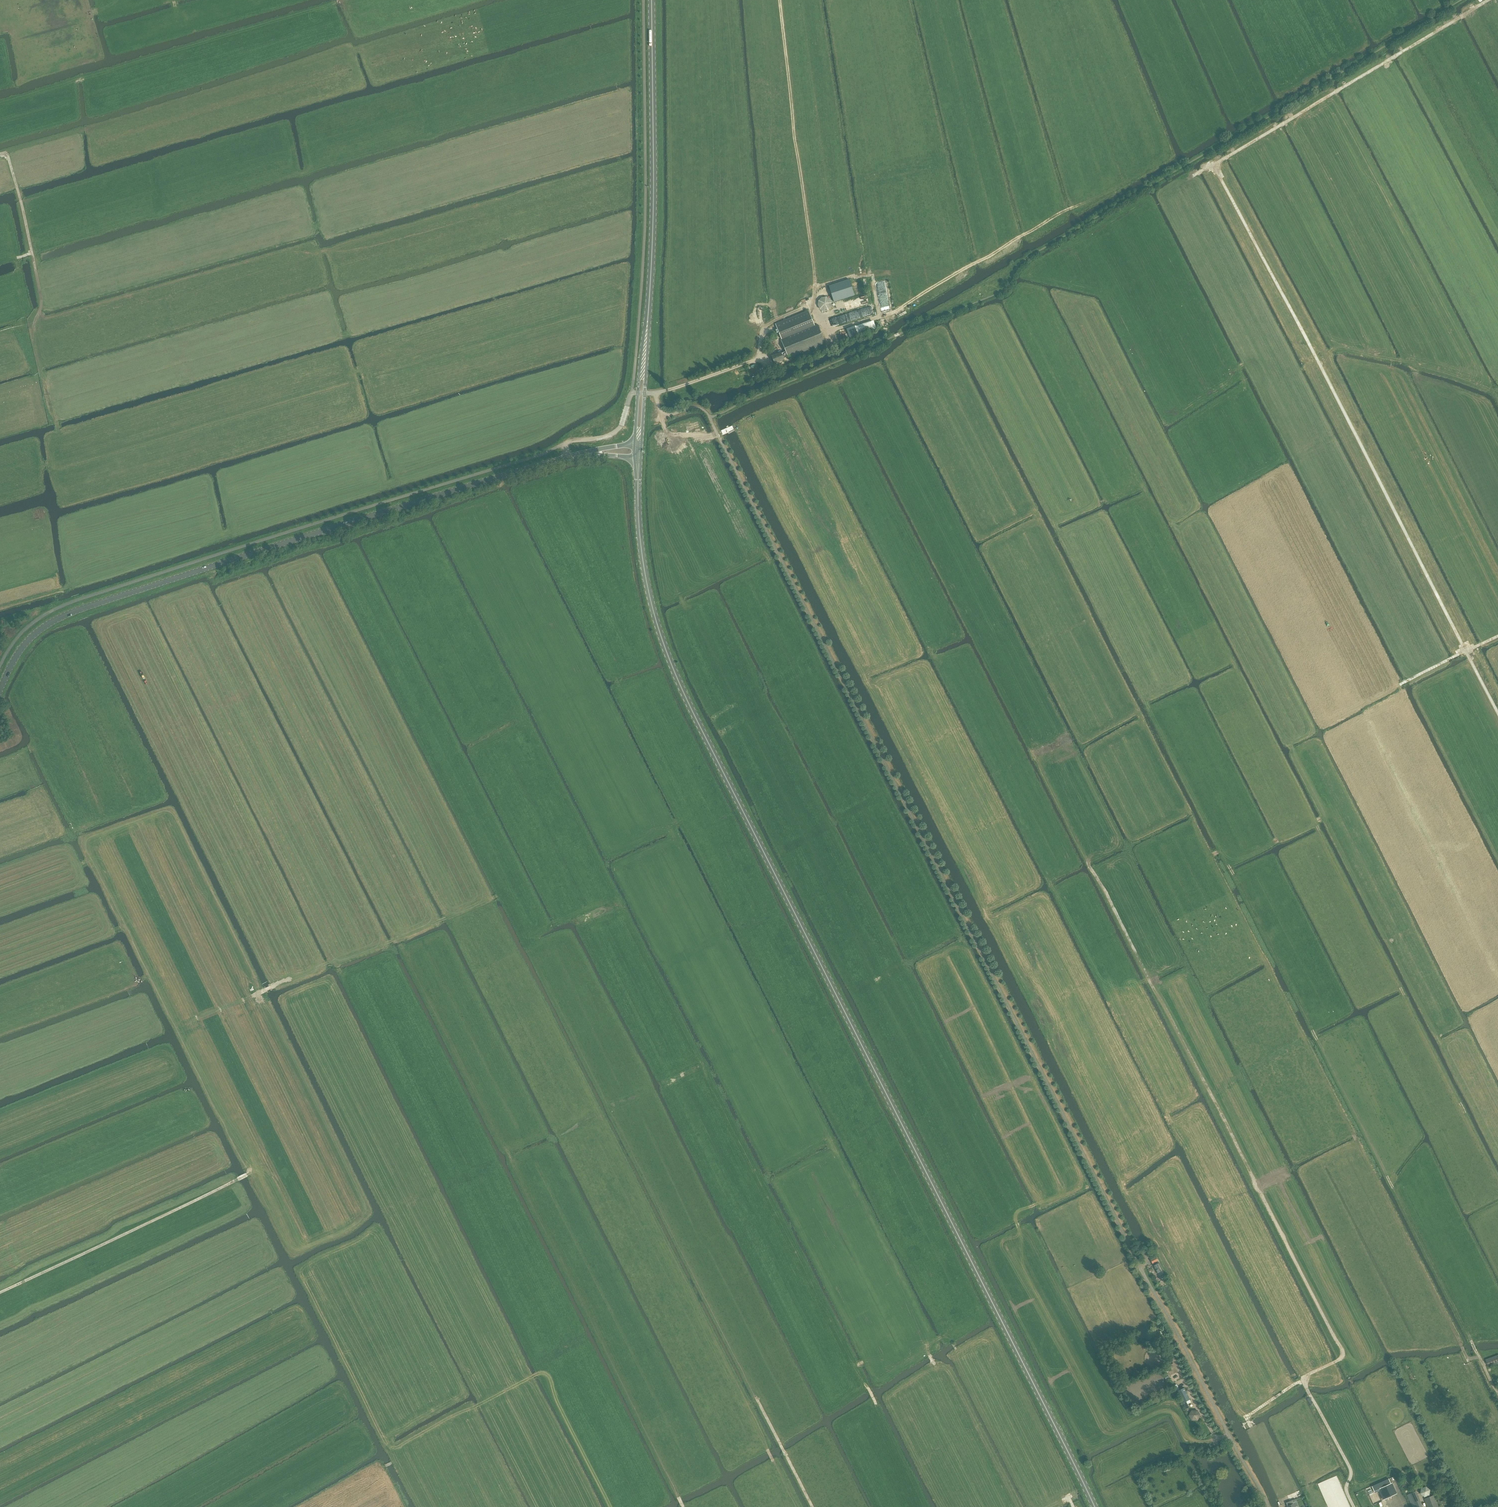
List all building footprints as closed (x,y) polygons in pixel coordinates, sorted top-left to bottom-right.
[(849,280),(829,286),(834,302),(855,296),(849,280)] [(832,304),(832,302),(832,301),(832,299),(831,298),(830,297),(829,296),(828,296),(826,295),(825,295),(823,295),(822,296),(821,297),(820,298),(819,299),(818,300),(818,302),(818,303),(818,305),(819,306),(820,307),(821,308),(822,309),(824,309),(825,310),(826,310),(828,309),(829,308),(830,308),(831,306),(832,305),(832,304)] [(818,324),(815,326),(808,310),(776,324),(782,339),(781,340),(786,351),(782,353),(782,352),(772,356),(775,364),(785,360),(784,358),(788,356),(789,358),(826,343),(818,324)] [(1157,1261),(1158,1260),(1156,1257),(1150,1260),(1152,1263),(1153,1263),(1154,1265),(1153,1265),(1155,1268),(1156,1268),(1158,1273),(1163,1270),(1160,1266),(1161,1265),(1159,1262),(1158,1263),(1157,1261)] [(1497,1364),(1497,1355),(1486,1359),(1489,1367),(1497,1364)] [(1180,1378),(1175,1370),(1168,1373),(1173,1382),(1180,1378)] [(1183,1403),(1190,1399),(1184,1388),(1177,1391),(1183,1403)] [(1197,1420),(1200,1415),(1197,1411),(1192,1411),(1189,1415),(1192,1420),(1197,1420)] [(1389,1479),(1372,1486),(1374,1492),(1378,1490),(1380,1489),(1384,1498),(1396,1493),(1392,1484),(1391,1484),(1389,1479)] [(1429,1495),(1430,1490),(1426,1487),(1421,1488),(1420,1494),(1424,1497),(1429,1495)] [(1416,1491),(1407,1495),(1411,1504),(1411,1503),(1413,1506),(1423,1506),(1416,1491)] [(1434,1495),(1424,1499),(1428,1506),(1438,1506),(1434,1495)]
